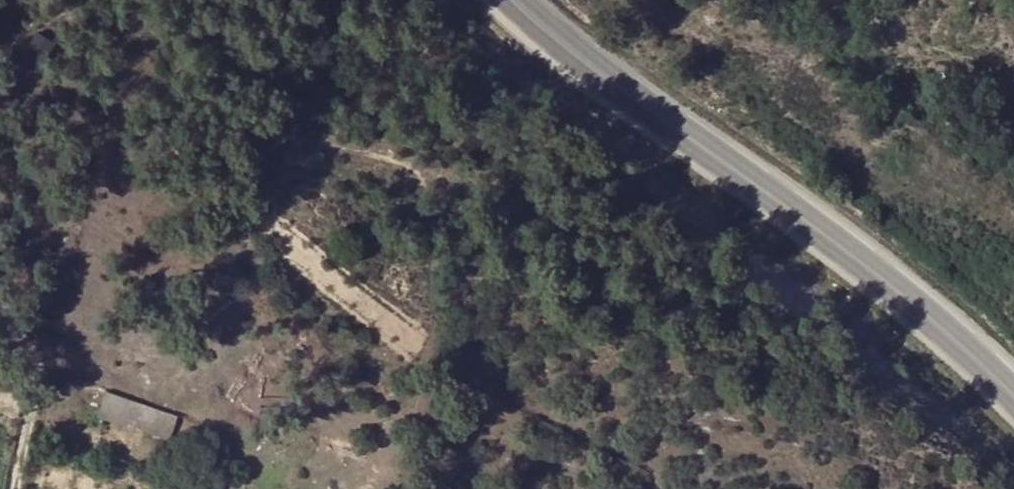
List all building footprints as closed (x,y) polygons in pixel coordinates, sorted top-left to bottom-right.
[(110,392),(101,416),(168,439),(177,416),(110,392)] [(21,409),(5,404),(2,416),(18,420),(21,409)]
